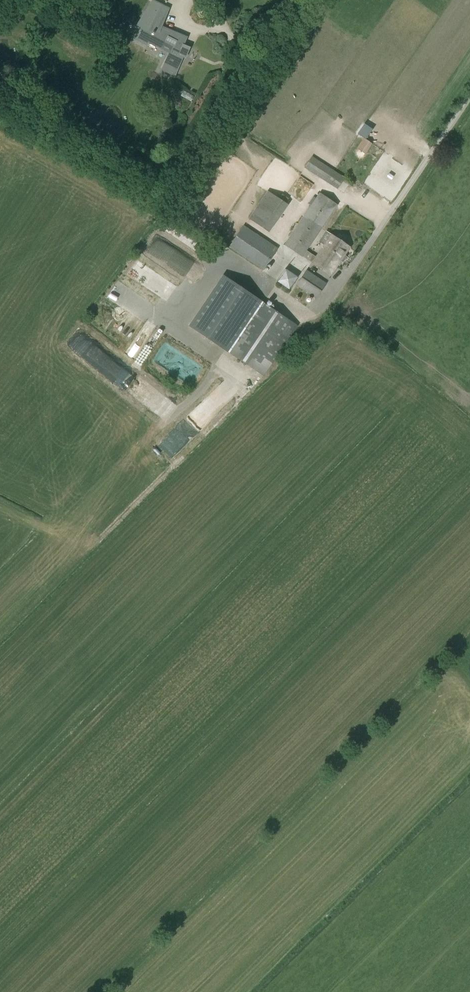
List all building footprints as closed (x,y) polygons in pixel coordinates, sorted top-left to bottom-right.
[(171,32),(170,34),(166,32),(167,30),(162,28),(169,10),(153,2),(138,26),(143,29),(137,39),(148,45),(150,42),(163,49),(165,45),(172,49),(163,69),(176,76),(182,62),(181,62),(183,57),(186,58),(190,49),(184,46),(187,39),(171,32)] [(365,154),(372,143),(363,137),(357,148),(365,154)] [(337,188),(344,178),(312,157),(305,167),(337,188)] [(287,205),(268,192),(250,218),(269,232),(287,205)] [(316,257),(306,250),(336,204),(319,193),(285,245),(302,256),(312,263),(330,275),(349,247),(326,232),(319,241),(324,245),(316,257)] [(263,270),(277,249),(243,226),(229,247),(263,270)] [(289,289),(298,276),(285,268),(277,280),(289,289)] [(316,298),(323,287),(326,283),(306,270),(296,285),(316,298)] [(192,328),(222,348),(256,298),(226,278),(192,328)] [(264,376),(297,326),(256,298),(222,348),(264,376)]
